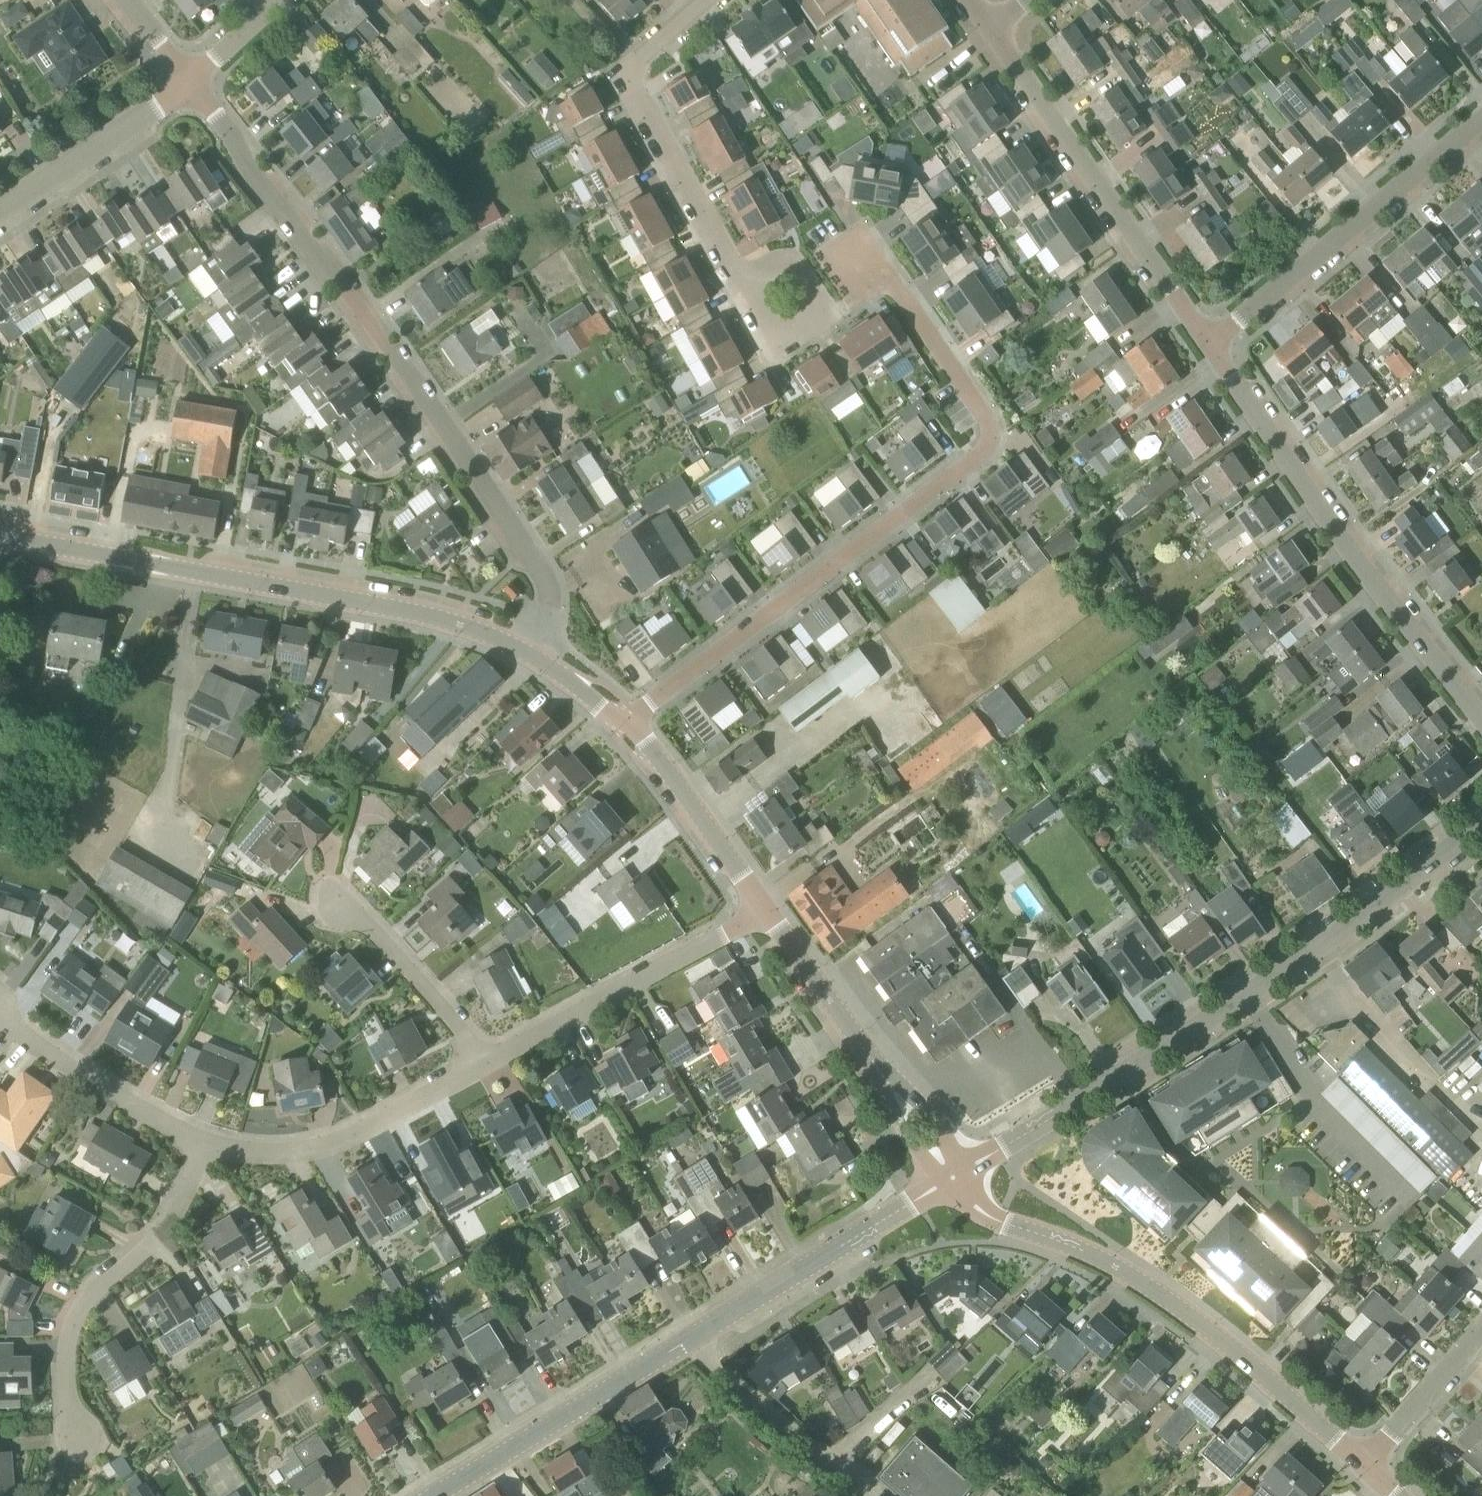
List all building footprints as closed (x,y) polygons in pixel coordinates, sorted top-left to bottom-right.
[(175,0),(191,21),(213,3),(211,0),(176,0),(175,0)] [(367,19),(368,17),(352,0),(347,0),(337,8),(335,6),(327,14),(329,16),(326,18),(344,38),(356,28),(371,44),(381,35),(367,19)] [(623,29),(640,14),(628,0),(604,0),(601,3),(623,29)] [(640,14),(656,0),(628,0),(640,14)] [(953,48),(944,34),(950,30),(929,0),(797,0),(796,1),(818,31),(855,6),(896,66),(902,63),(910,77),(953,48)] [(1129,20),(1139,12),(1157,36),(1167,28),(1145,0),(1113,0),(1129,20)] [(1167,28),(1178,19),(1163,0),(1145,0),(1167,28)] [(1193,29),(1205,20),(1191,0),(1179,0),(1174,4),(1193,29)] [(1419,6),(1419,7),(1413,0),(1401,0),(1397,4),(1414,26),(1427,16),(1419,6)] [(1437,17),(1440,20),(1472,58),(1481,50),(1481,30),(1458,0),(1437,17)] [(1458,0),(1481,30),(1481,0),(1458,0)] [(2,15),(10,27),(32,14),(24,1),(2,15)] [(1291,2),(1281,9),(1290,21),(1300,13),(1291,2)] [(1335,19),(1324,5),(1313,13),(1316,16),(1324,27),(1335,19)] [(806,29),(807,28),(793,7),(784,14),(778,6),(765,16),(762,11),(753,17),(773,46),(788,35),(798,50),(813,39),(806,29)] [(81,27),(67,7),(18,40),(31,59),(45,50),(69,86),(89,73),(88,71),(104,60),(99,52),(101,51),(84,25),(81,27)] [(415,38),(425,29),(408,9),(397,18),(415,38)] [(1048,44),(1063,66),(1089,47),(1088,45),(1084,39),(1091,34),(1102,25),(1091,10),(1080,18),(1082,20),(1048,44)] [(1296,53),(1326,30),(1324,27),(1316,16),(1286,38),(1296,53)] [(773,46),(753,17),(744,23),(747,28),(733,37),(739,45),(729,51),(744,72),(745,71),(752,81),(767,71),(757,56),(773,46)] [(400,48),(413,36),(399,20),(386,32),(400,48)] [(318,24),(300,40),(315,56),(333,40),(318,24)] [(1408,69),(1429,94),(1449,78),(1427,53),(1431,50),(1412,27),(1399,38),(1419,60),(1408,69)] [(846,42),(836,28),(822,36),(832,51),(846,42)] [(1342,49),(1355,64),(1365,56),(1342,29),(1340,31),(1332,37),(1342,49)] [(1155,65),(1166,56),(1145,32),(1135,40),(1155,65)] [(276,34),(265,44),(274,54),(285,44),(276,34)] [(1091,34),(1084,39),(1088,45),(1096,39),(1091,34)] [(435,62),(414,38),(393,57),(409,75),(421,65),(426,71),(435,62)] [(587,45),(586,48),(587,51),(589,53),(593,54),(595,52),(597,50),(597,47),(595,44),(593,43),(590,43),(587,45)] [(1089,47),(1063,66),(1076,85),(1077,87),(1110,63),(1117,73),(1129,65),(1128,63),(1134,59),(1127,50),(1121,54),(1117,47),(1098,60),(1089,47)] [(1246,65),(1256,56),(1250,48),(1240,57),(1246,65)] [(1346,72),(1355,64),(1342,49),(1333,56),(1346,72)] [(1379,54),(1370,62),(1410,111),(1429,94),(1408,69),(1393,50),(1382,59),(1379,54)] [(544,88),(560,73),(542,54),(527,68),(544,88)] [(1198,63),(1187,70),(1194,81),(1205,74),(1198,63)] [(1124,83),(1091,107),(1092,108),(1105,127),(1132,108),(1123,96),(1142,83),(1129,65),(1117,73),(1124,83)] [(250,90),(247,95),(252,101),(258,100),(267,112),(290,94),(301,109),(323,92),(311,77),(306,81),(297,70),(282,82),(273,71),(249,89),(250,90)] [(537,104),(508,71),(500,78),(529,111),(537,104)] [(1218,73),(1210,79),(1216,87),(1224,81),(1218,73)] [(1240,99),(1253,88),(1240,73),(1227,83),(1240,99)] [(695,119),(716,107),(698,75),(685,82),(684,78),(669,86),(671,90),(667,92),(679,114),(689,108),(695,119)] [(846,76),(831,86),(843,104),(858,94),(846,76)] [(743,77),(732,83),(738,94),(748,88),(743,77)] [(1301,119),(1314,108),(1288,77),(1276,88),(1301,119)] [(1351,78),(1340,86),(1352,101),(1343,108),(1350,117),(1371,142),(1390,127),(1391,126),(1351,78)] [(1301,119),(1276,88),(1270,81),(1261,89),(1293,126),(1301,119)] [(567,119),(556,125),(559,128),(568,145),(579,140),(600,128),(595,118),(595,117),(599,115),(600,114),(604,112),(599,102),(593,91),(588,82),(567,94),(571,102),(561,108),(567,119)] [(1233,94),(1224,84),(1210,96),(1215,102),(1223,102),(1233,94)] [(995,105),(983,87),(982,85),(966,97),(958,86),(937,101),(958,131),(964,127),(995,105)] [(302,119),(284,133),(297,151),(303,158),(327,140),(317,128),(330,118),(317,101),(304,111),(307,115),(302,119)] [(1132,108),(1105,127),(1119,147),(1120,149),(1154,126),(1160,134),(1172,126),(1182,118),(1170,102),(1160,109),(1157,104),(1138,117),(1132,108)] [(1322,102),(1311,111),(1352,159),(1353,158),(1371,142),(1350,117),(1340,126),(1334,119),(1335,118),(1322,102)] [(341,125),(350,137),(376,117),(367,105),(341,125)] [(958,131),(953,135),(965,155),(971,151),(978,161),(1000,147),(999,145),(993,136),(1009,125),(1009,124),(1008,124),(1008,123),(995,105),(964,127),(958,131)] [(734,138),(716,107),(695,119),(701,129),(691,134),(696,144),(693,146),(699,158),(734,138)] [(927,110),(913,118),(922,133),(936,125),(927,110)] [(797,120),(782,129),(790,140),(804,131),(797,120)] [(1253,120),(1245,126),(1250,132),(1258,126),(1253,120)] [(1176,171),(1166,158),(1195,138),(1184,122),(1174,129),(1172,126),(1160,134),(1168,146),(1134,169),(1135,170),(1149,190),(1176,171)] [(1313,191),(1333,175),(1293,126),(1282,135),(1293,147),(1283,156),(1292,166),(1313,191)] [(631,152),(625,141),(622,143),(616,132),(606,138),(600,128),(579,140),(596,171),(631,152)] [(402,132),(383,147),(392,159),(411,144),(402,132)] [(807,135),(793,145),(801,156),(814,146),(807,135)] [(374,137),(365,144),(374,155),(383,147),(374,137)] [(705,169),(709,167),(715,177),(724,172),(730,182),(752,170),(734,138),(699,158),(705,169)] [(539,144),(530,149),(537,161),(546,156),(539,144)] [(904,163),(906,147),(888,145),(885,160),(904,163)] [(999,192),(1037,166),(1024,147),(1024,146),(1007,157),(1000,147),(978,161),(999,192)] [(338,148),(309,171),(326,193),(367,161),(358,149),(346,158),(338,148)] [(635,191),(630,180),(638,175),(634,165),(638,163),(631,152),(596,171),(582,179),(600,211),(614,203),(635,191)] [(874,205),(882,160),(860,155),(859,155),(856,168),(843,166),(832,173),(820,157),(810,164),(824,185),(834,178),(846,194),(851,195),(850,201),(852,201),(874,205)] [(185,170),(206,201),(213,211),(228,201),(201,160),(185,170)] [(932,200),(918,179),(904,177),(905,164),(882,160),(874,205),(896,209),(898,210),(899,204),(903,205),(910,215),(932,200)] [(955,162),(948,167),(954,176),(961,171),(955,162)] [(726,196),(725,197),(729,204),(731,207),(728,209),(734,221),(769,201),(781,194),(764,163),(752,170),(730,182),(736,192),(731,195),(730,195),(727,197),(726,196)] [(1041,207),(1034,197),(1051,185),(1050,184),(1037,166),(999,192),(1020,222),(1041,207)] [(1292,166),(1272,182),(1293,207),(1295,206),(1294,206),(1313,191),(1292,166)] [(1200,167),(1181,180),(1176,171),(1149,190),(1163,209),(1162,210),(1163,211),(1197,187),(1203,196),(1215,188),(1215,187),(1223,181),(1215,169),(1206,175),(1200,167)] [(188,207),(191,211),(206,201),(185,170),(170,180),(175,188),(165,194),(178,213),(188,207)] [(947,171),(939,176),(948,189),(956,183),(947,171)] [(1236,176),(1229,181),(1234,187),(1240,182),(1236,176)] [(1460,200),(1480,224),(1481,222),(1481,184),(1481,183),(1460,200)] [(361,186),(319,215),(354,264),(379,248),(356,214),(372,203),(361,186)] [(1177,231),(1178,232),(1191,251),(1219,233),(1210,220),(1229,207),(1215,188),(1203,196),(1211,207),(1177,231)] [(635,191),(614,203),(631,234),(666,215),(660,204),(657,205),(651,195),(650,196),(641,201),(635,191)] [(178,213),(165,194),(156,200),(151,193),(135,203),(156,234),(172,224),(169,220),(178,213)] [(119,194),(111,199),(113,202),(134,233),(149,255),(164,245),(156,234),(135,203),(128,208),(119,194)] [(1267,199),(1251,211),(1266,230),(1282,216),(1267,199)] [(953,231),(932,200),(910,215),(918,227),(902,238),(902,239),(916,257),(947,236),(953,231)] [(1440,217),(1460,241),(1461,241),(1471,253),(1472,254),(1477,250),(1481,255),(1481,227),(1480,224),(1460,200),(1453,206),(1440,217)] [(765,245),(787,233),(769,201),(734,221),(740,232),(744,230),(749,240),(759,234),(765,245)] [(118,243),(134,233),(113,202),(98,212),(103,220),(93,226),(106,246),(113,241),(116,239),(118,243)] [(472,214),(482,230),(503,219),(493,202),(472,214)] [(1047,247),(1078,226),(1065,207),(1066,207),(1065,206),(1049,217),(1041,207),(1020,222),(1041,253),(1048,248),(1047,247)] [(573,210),(565,214),(572,225),(583,219),(579,212),(573,210)] [(631,234),(649,266),(670,254),(665,243),(674,239),(675,238),(669,228),(672,226),(666,215),(631,234)] [(1233,255),(1228,247),(1235,242),(1242,251),(1258,236),(1249,227),(1242,217),(1219,233),(1191,251),(1206,272),(1206,273),(1233,255)] [(63,235),(84,266),(101,255),(99,250),(102,248),(106,246),(93,226),(84,232),(79,225),(63,235)] [(1047,247),(1048,248),(1061,267),(1054,271),(1061,282),(1083,267),(1076,257),(1092,246),(1092,244),(1091,245),(1091,244),(1078,226),(1047,247)] [(1425,230),(1404,247),(1424,271),(1425,270),(1436,283),(1446,276),(1456,267),(1425,230)] [(217,254),(236,241),(229,231),(210,245),(217,254)] [(67,295),(91,279),(83,267),(84,266),(63,235),(48,245),(53,253),(43,260),(67,295)] [(953,276),(974,261),(967,251),(960,255),(947,236),(916,257),(928,276),(929,277),(945,266),(953,276)] [(113,241),(106,246),(112,254),(118,250),(113,241)] [(243,250),(236,241),(217,254),(217,255),(203,266),(220,289),(250,268),(253,265),(261,260),(250,245),(243,250)] [(1415,279),(1424,271),(1404,247),(1383,265),(1414,302),(1426,292),(1415,279)] [(670,254),(649,266),(666,297),(701,278),(695,267),(692,269),(685,259),(676,264),(670,254)] [(29,258),(13,268),(41,310),(49,321),(73,305),(67,295),(43,260),(34,266),(29,258)] [(1469,268),(1481,283),(1481,262),(1480,259),(1469,268)] [(261,260),(253,265),(257,270),(258,273),(266,267),(261,260)] [(957,318),(995,292),(974,261),(953,276),(960,287),(943,298),(957,318)] [(518,264),(510,270),(515,277),(515,278),(524,272),(518,264)] [(41,310),(13,268),(0,277),(0,282),(3,286),(0,288),(0,302),(11,319),(16,326),(41,310)] [(261,282),(254,272),(250,268),(220,289),(230,304),(261,282)] [(1469,268),(1456,278),(1481,309),(1481,283),(1469,268)] [(443,269),(408,293),(430,325),(440,318),(454,308),(476,294),(460,271),(449,278),(448,276),(443,269)] [(1097,314),(1122,297),(1107,276),(1082,293),(1097,314)] [(1380,331),(1394,320),(1399,315),(1368,277),(1349,293),(1380,331)] [(666,297),(684,328),(705,317),(700,306),(709,302),(704,291),(708,289),(701,278),(666,297)] [(230,304),(219,313),(236,337),(252,326),(271,312),(269,309),(264,302),(271,297),(261,282),(230,304)] [(509,301),(524,300),(524,288),(508,289),(509,301)] [(1078,300),(1069,289),(1045,307),(1054,318),(1078,300)] [(1016,322),(995,292),(957,318),(970,337),(970,338),(987,326),(994,337),(1016,322)] [(1378,329),(1349,293),(1330,309),(1360,345),(1369,337),(1378,329)] [(162,297),(155,302),(158,307),(165,302),(162,297)] [(1112,337),(1137,319),(1122,297),(1097,314),(1112,337)] [(157,310),(164,320),(176,311),(169,301),(157,310)] [(11,319),(0,302),(0,326),(11,319)] [(610,335),(608,332),(603,325),(596,314),(591,317),(583,304),(549,326),(558,339),(556,340),(570,362),(610,335)] [(1422,306),(1412,314),(1428,333),(1442,349),(1450,342),(1453,340),(1440,323),(1438,325),(1422,306)] [(536,307),(528,312),(534,321),(542,317),(536,307)] [(493,311),(468,328),(443,345),(466,377),(502,351),(489,331),(501,323),(493,311)] [(265,353),(296,331),(285,316),(277,321),(271,312),(252,326),(236,337),(244,347),(255,339),(265,353)] [(858,327),(880,361),(888,373),(919,352),(894,314),(893,315),(893,316),(894,315),(897,319),(886,326),(880,318),(881,318),(881,317),(871,324),(868,320),(858,327)] [(1404,321),(1403,322),(1407,326),(1419,341),(1432,357),(1439,352),(1442,349),(1428,333),(1412,314),(1404,321)] [(684,328),(701,360),(736,341),(730,329),(727,331),(721,321),(719,321),(720,322),(711,327),(705,317),(684,328)] [(82,319),(69,326),(72,331),(73,330),(81,343),(92,336),(84,323),(82,319)] [(1294,339),(1314,364),(1325,355),(1334,367),(1344,359),(1313,323),(1294,339)] [(104,327),(55,390),(81,410),(129,347),(104,327)] [(840,344),(846,354),(836,360),(850,381),(857,377),(880,361),(858,327),(847,335),(849,338),(840,344)] [(276,367),(317,337),(312,330),(304,336),(307,339),(304,341),(296,331),(265,353),(276,367)] [(206,359),(187,334),(178,342),(197,366),(206,359)] [(647,334),(641,338),(647,348),(658,342),(654,337),(647,334)] [(293,391),(300,386),(328,367),(321,358),(328,352),(317,337),(276,367),(293,391)] [(1459,337),(1451,343),(1462,358),(1471,352),(1459,337)] [(244,347),(236,339),(199,365),(215,387),(223,381),(214,369),(244,347)] [(1121,361),(1112,367),(1116,372),(1119,376),(1127,387),(1139,378),(1165,360),(1151,339),(1121,361)] [(1294,339),(1274,355),(1295,380),(1306,393),(1325,378),(1314,364),(1294,339)] [(736,341),(701,360),(719,391),(740,379),(735,369),(744,365),(739,354),(742,352),(736,341)] [(1073,369),(1080,379),(1081,380),(1092,371),(1094,370),(1115,354),(1107,342),(1083,359),(1084,360),(1073,369)] [(978,357),(986,368),(1000,357),(992,346),(978,357)] [(662,358),(657,347),(646,352),(652,363),(662,358)] [(1415,372),(1397,350),(1384,361),(1401,383),(1415,372)] [(1423,351),(1414,359),(1419,366),(1429,358),(1423,351)] [(826,367),(820,358),(792,376),(809,400),(816,396),(828,413),(832,410),(858,392),(850,381),(836,360),(826,367)] [(1180,380),(1165,360),(1139,378),(1145,387),(1127,400),(1134,411),(1141,407),(1180,380)] [(1358,361),(1346,371),(1360,389),(1374,379),(1358,361)] [(318,411),(361,380),(350,365),(334,376),(328,367),(300,386),(318,411)] [(1080,379),(1070,386),(1081,401),(1105,385),(1103,382),(1094,370),(1092,371),(1081,380),(1080,379)] [(54,385),(49,377),(41,382),(47,390),(54,385)] [(857,377),(850,381),(858,392),(864,388),(857,377)] [(493,401),(507,424),(544,400),(530,378),(493,401)] [(740,379),(719,391),(713,394),(693,405),(680,413),(688,427),(701,419),(700,417),(719,406),(726,418),(738,411),(747,428),(752,425),(765,418),(769,416),(764,408),(779,400),(766,379),(746,390),(740,379)] [(338,420),(344,429),(371,410),(364,400),(372,395),(361,380),(318,411),(329,426),(338,420)] [(141,381),(138,395),(152,398),(155,383),(141,381)] [(1322,415),(1338,404),(1343,400),(1336,392),(1333,388),(1321,396),(1313,402),(1322,415)] [(1318,391),(1310,397),(1313,402),(1321,396),(1318,391)] [(1293,393),(1282,401),(1289,411),(1300,403),(1293,393)] [(674,402),(680,413),(693,405),(687,394),(674,402)] [(1354,404),(1318,428),(1332,448),(1381,415),(1367,394),(1354,404)] [(1455,425),(1431,394),(1399,416),(1394,420),(1405,436),(1428,421),(1440,436),(1455,425)] [(657,419),(671,411),(662,395),(648,404),(657,419)] [(897,432),(908,446),(887,462),(902,482),(935,457),(932,453),(941,447),(925,425),(935,417),(921,398),(899,415),(906,425),(897,432)] [(1174,429),(1181,440),(1192,433),(1208,422),(1194,401),(1167,419),(1155,428),(1162,438),(1174,429)] [(226,480),(238,413),(179,403),(173,438),(184,440),(206,444),(201,475),(226,480)] [(371,410),(344,429),(332,437),(340,448),(347,443),(357,457),(365,451),(396,429),(385,414),(378,419),(371,410)] [(828,413),(826,414),(831,423),(837,418),(832,411),(832,410),(828,413)] [(765,418),(752,425),(755,430),(768,423),(765,418)] [(511,431),(485,448),(496,464),(507,482),(533,463),(532,462),(552,448),(532,419),(512,432),(511,431)] [(1182,471),(1222,442),(1208,422),(1192,433),(1181,440),(1167,450),(1182,471)] [(1102,453),(1121,438),(1122,437),(1112,424),(1090,439),(1087,435),(1075,444),(1089,463),(1102,453)] [(1454,462),(1473,448),(1455,425),(1436,440),(1454,462)] [(0,453),(0,482),(3,483),(6,469),(17,471),(16,477),(32,480),(41,430),(36,429),(25,427),(22,442),(5,439),(2,453),(0,453)] [(396,429),(365,451),(376,466),(380,463),(387,472),(406,459),(399,449),(407,444),(396,429)] [(1037,436),(1046,449),(1055,443),(1047,429),(1037,436)] [(191,487),(176,484),(184,440),(173,438),(166,437),(158,481),(131,475),(122,522),(215,539),(221,504),(189,498),(191,487)] [(875,437),(866,444),(873,454),(882,447),(875,437)] [(1121,438),(1102,453),(1111,464),(1130,450),(1121,438)] [(1346,468),(1361,490),(1386,473),(1402,462),(1387,439),(1346,468)] [(1136,444),(1140,459),(1153,455),(1150,441),(1136,444)] [(568,467),(538,485),(554,510),(579,493),(592,486),(576,462),(590,453),(583,443),(561,457),(568,467)] [(858,447),(850,453),(856,461),(864,455),(858,447)] [(1481,468),(1481,450),(1462,465),(1470,475),(1478,469),(1479,470),(1481,468)] [(998,504),(1022,486),(1033,500),(1050,487),(1027,456),(1019,463),(1016,459),(983,484),(998,504)] [(1193,484),(1184,491),(1191,500),(1200,494),(1201,496),(1211,510),(1201,516),(1208,526),(1209,528),(1226,515),(1225,514),(1218,505),(1224,501),(1237,491),(1250,482),(1247,479),(1251,476),(1244,466),(1240,469),(1232,456),(1205,475),(1206,475),(1193,484)] [(702,459),(685,471),(694,483),(711,472),(702,459)] [(837,477),(848,491),(824,509),(839,530),(872,505),(869,501),(878,494),(855,464),(837,477)] [(57,467),(51,500),(100,509),(106,476),(57,467)] [(1171,470),(1140,492),(1150,505),(1180,482),(1171,470)] [(1386,473),(1361,490),(1377,512),(1418,485),(1410,473),(1394,484),(1386,473)] [(248,474),(245,488),(240,512),(253,514),(250,528),(264,530),(263,539),(273,541),(279,505),(284,506),(287,493),(258,487),(260,476),(248,474)] [(278,476),(277,479),(278,482),(281,484),(284,483),(286,481),(286,478),(284,475),(281,475),(278,476)] [(681,477),(659,491),(667,502),(688,488),(681,477)] [(437,481),(408,502),(411,507),(449,560),(457,554),(452,547),(463,538),(452,523),(449,519),(448,518),(442,508),(451,501),(437,481)] [(356,486),(355,493),(365,495),(366,488),(356,486)] [(579,493),(554,510),(570,534),(598,516),(605,525),(627,511),(618,498),(606,507),(592,486),(579,493)] [(368,501),(382,504),(385,490),(371,487),(368,501)] [(288,521),(301,523),(298,537),(312,539),(310,548),(320,550),(327,513),(330,497),(316,495),(313,510),(304,508),(305,499),(293,497),(288,521)] [(793,495),(786,501),(792,509),(800,503),(793,495)] [(1142,510),(1133,499),(1121,508),(1129,519),(1142,510)] [(1216,551),(1232,540),(1247,529),(1256,542),(1280,525),(1262,500),(1230,522),(1226,515),(1209,528),(1203,532),(1216,551)] [(989,532),(967,502),(958,508),(955,504),(922,529),(937,549),(961,531),(972,546),(977,542),(989,558),(1005,546),(992,530),(989,532)] [(454,507),(466,523),(472,519),(460,503),(454,507)] [(449,560),(411,507),(395,519),(394,524),(424,566),(436,558),(441,565),(449,560)] [(327,513),(320,550),(329,552),(331,543),(345,545),(348,531),(360,534),(364,510),(352,508),(350,517),(327,513)] [(1413,509),(1396,521),(1396,522),(1403,530),(1405,534),(1399,538),(1397,540),(1399,542),(1396,544),(1397,545),(1399,543),(1400,543),(1405,549),(1406,551),(1406,555),(1409,560),(1413,561),(1419,556),(1426,565),(1455,543),(1449,534),(1448,535),(1447,533),(1437,541),(1426,526),(1413,509)] [(360,534),(372,536),(376,512),(364,510),(360,534)] [(774,525),(785,539),(761,557),(776,577),(809,553),(806,548),(815,542),(791,511),(774,525)] [(652,524),(614,547),(624,562),(630,571),(630,572),(640,566),(653,587),(681,570),(678,565),(674,559),(687,544),(667,514),(652,524)] [(1060,535),(1044,548),(1055,563),(1072,551),(1060,535)] [(730,542),(720,549),(727,559),(737,551),(730,542)] [(1258,583),(1252,587),(1263,601),(1267,598),(1276,610),(1308,587),(1299,573),(1309,566),(1311,561),(1304,551),(1300,553),(1292,543),(1267,561),(1251,573),(1258,583)] [(1455,543),(1426,565),(1435,576),(1428,581),(1446,604),(1472,584),(1458,566),(1467,559),(1455,543)] [(894,550),(861,575),(876,595),(900,577),(911,592),(929,579),(924,572),(906,548),(897,554),(894,550)] [(728,559),(711,572),(722,587),(697,605),(713,625),(746,600),(743,596),(751,590),(728,559)] [(1025,560),(999,579),(1011,596),(1037,576),(1025,560)] [(933,594),(947,583),(941,575),(926,587),(932,595),(933,594)] [(947,583),(933,594),(961,631),(986,612),(958,575),(947,583)] [(1143,580),(1136,584),(1141,591),(1148,586),(1143,580)] [(513,584),(504,592),(515,603),(523,595),(513,584)] [(1279,610),(1264,622),(1278,641),(1280,642),(1292,633),(1298,641),(1314,628),(1315,629),(1341,609),(1338,605),(1339,605),(1341,604),(1341,600),(1338,595),(1333,596),(1332,597),(1331,597),(1330,595),(1325,589),(1322,585),(1297,606),(1298,607),(1285,617),(1279,610)] [(801,621),(816,641),(840,623),(851,637),(868,624),(845,594),(837,600),(834,596),(801,621)] [(271,623),(212,612),(206,650),(265,660),(271,623)] [(1193,628),(1182,614),(1146,640),(1148,643),(1138,650),(1145,660),(1155,653),(1157,655),(1193,628)] [(107,624),(57,615),(50,653),(47,667),(68,671),(71,657),(100,662),(107,624)] [(676,621),(652,639),(641,625),(636,628),(629,619),(617,629),(623,638),(646,669),(655,662),(658,666),(691,641),(676,621)] [(879,621),(871,627),(876,634),(884,627),(879,621)] [(1334,652),(1343,664),(1368,644),(1358,631),(1354,625),(1352,623),(1328,644),(1314,655),(1320,663),(1334,652)] [(324,661),(308,657),(313,634),(285,629),(279,658),(294,662),(290,682),(312,686),(324,661)] [(807,670),(784,639),(776,646),(773,642),(740,667),(766,701),(807,670)] [(363,690),(371,649),(343,644),(335,690),(352,694),(353,688),(363,690)] [(1379,657),(1368,644),(1343,664),(1329,675),(1345,696),(1360,685),(1360,686),(1385,666),(1383,663),(1382,664),(1379,659),(1378,658),(1379,657)] [(371,649),(363,690),(372,692),(371,698),(390,701),(398,654),(371,649)] [(880,678),(858,649),(842,661),(830,671),(851,699),(880,678)] [(1292,693),(1312,678),(1295,656),(1275,672),(1292,693)] [(443,676),(405,712),(415,723),(437,745),(504,682),(505,681),(504,680),(483,658),(452,687),(443,676)] [(830,659),(823,664),(827,669),(834,664),(830,659)] [(1199,678),(1210,693),(1228,679),(1217,664),(1199,678)] [(209,671),(199,693),(188,718),(214,729),(206,747),(234,759),(262,695),(209,671)] [(723,734),(712,719),(736,701),(721,681),(688,706),(691,710),(682,716),(705,747),(723,734)] [(1380,703),(1368,712),(1389,738),(1422,711),(1409,694),(1401,683),(1399,685),(1379,701),(1380,703)] [(827,712),(809,688),(778,711),(797,735),(827,712)] [(98,691),(90,718),(105,722),(113,694),(98,691)] [(1303,720),(1312,733),(1332,717),(1344,708),(1335,696),(1303,720)] [(296,725),(310,731),(322,704),(308,698),(296,725)] [(749,731),(763,720),(754,708),(740,719),(749,731)] [(508,723),(494,736),(521,766),(533,755),(545,745),(560,731),(548,717),(541,710),(538,713),(531,719),(528,715),(523,710),(508,723)] [(896,768),(915,793),(991,734),(973,710),(896,768)] [(1435,741),(1449,730),(1437,715),(1423,725),(1435,741)] [(1332,717),(1312,733),(1311,733),(1323,750),(1344,732),(1332,717)] [(1191,720),(1181,726),(1187,736),(1198,730),(1191,720)] [(374,732),(362,721),(343,744),(355,755),(374,732)] [(1156,745),(1141,723),(1130,731),(1145,753),(1156,745)] [(1419,724),(1408,734),(1413,740),(1422,752),(1426,757),(1434,767),(1425,774),(1425,775),(1424,775),(1433,785),(1441,796),(1444,799),(1468,780),(1458,767),(1457,767),(1453,761),(1459,756),(1447,741),(1438,747),(1419,724)] [(295,728),(288,745),(295,748),(302,745),(307,733),(295,728)] [(376,739),(360,754),(371,766),(387,751),(376,739)] [(764,756),(754,741),(705,775),(719,795),(746,776),(742,771),(764,756)] [(1332,742),(1323,750),(1326,754),(1335,746),(1332,742)] [(1310,743),(1282,764),(1296,782),(1324,761),(1310,743)] [(1267,746),(1256,754),(1263,763),(1274,755),(1267,746)] [(864,749),(853,757),(863,772),(874,764),(867,753),(864,749)] [(567,762),(558,752),(527,777),(537,789),(544,782),(564,805),(593,780),(573,757),(567,762)] [(879,771),(874,764),(863,772),(868,779),(879,771)] [(884,769),(883,770),(898,793),(901,797),(909,792),(890,765),(884,769)] [(772,802),(750,817),(766,840),(789,824),(796,819),(789,807),(796,802),(791,794),(799,788),(788,773),(764,790),(772,802)] [(1382,789),(1380,791),(1391,804),(1381,812),(1400,835),(1422,817),(1412,806),(1423,797),(1421,794),(1410,780),(1404,773),(1383,790),(1382,789)] [(1342,790),(1329,799),(1338,811),(1346,822),(1347,821),(1353,829),(1339,839),(1341,841),(1360,867),(1374,856),(1380,852),(1383,849),(1373,837),(1364,825),(1362,822),(1371,815),(1357,796),(1349,785),(1344,778),(1343,776),(1336,781),(1342,790)] [(456,831),(475,814),(461,798),(442,815),(456,831)] [(256,830),(241,849),(264,868),(268,863),(283,875),(308,845),(312,849),(330,828),(295,799),(277,820),(271,814),(256,830)] [(998,823),(1013,810),(1005,800),(990,813),(998,823)] [(551,830),(539,840),(548,851),(558,843),(560,841),(569,834),(589,857),(600,847),(606,848),(612,843),(612,837),(624,826),(605,803),(604,804),(596,811),(582,822),(573,812),(563,820),(551,830)] [(1313,835),(1302,822),(1288,803),(1269,818),(1294,850),(1313,835)] [(428,811),(423,816),(431,824),(436,819),(428,811)] [(1033,811),(1023,818),(1032,829),(1041,822),(1035,814),(1033,811)] [(789,824),(766,840),(782,862),(803,847),(810,857),(835,839),(825,826),(817,832),(811,824),(796,834),(789,824)] [(363,857),(357,863),(380,886),(390,895),(400,885),(400,877),(394,871),(395,871),(408,858),(414,865),(430,848),(414,832),(403,842),(388,827),(373,843),(375,845),(366,854),(365,853),(362,856),(363,857)] [(1096,836),(1095,842),(1100,846),(1106,847),(1111,843),(1111,837),(1107,832),(1101,832),(1096,836)] [(462,848),(451,836),(438,849),(449,861),(462,848)] [(957,840),(949,847),(954,852),(962,844),(957,840)] [(148,867),(131,857),(118,850),(98,884),(139,909),(171,927),(174,929),(194,894),(148,867)] [(467,851),(458,860),(465,868),(475,860),(467,851)] [(946,851),(943,853),(943,858),(948,859),(951,856),(950,851),(946,851)] [(490,854),(483,862),(492,871),(500,864),(490,854)] [(1281,877),(1307,915),(1340,893),(1315,855),(1281,877)] [(1239,894),(1251,886),(1235,860),(1222,870),(1239,894)] [(636,883),(625,869),(596,889),(610,909),(623,900),(638,922),(665,903),(646,876),(636,883)] [(209,871),(205,884),(234,895),(239,882),(209,871)] [(820,876),(792,896),(793,898),(795,901),(831,951),(895,906),(909,896),(905,891),(891,871),(877,880),(854,897),(846,903),(824,873),(820,876)] [(1182,873),(1174,879),(1180,886),(1187,881),(1182,873)] [(937,898),(959,886),(952,874),(930,885),(937,898)] [(438,906),(420,922),(427,931),(443,949),(456,938),(474,922),(456,901),(465,893),(451,876),(429,895),(438,906)] [(914,884),(905,891),(909,896),(910,897),(920,890),(917,886),(916,886),(914,884)] [(78,886),(65,896),(73,905),(85,895),(78,886)] [(1442,923),(1446,927),(1462,944),(1465,948),(1480,935),(1481,938),(1481,889),(1479,892),(1473,897),(1469,893),(1454,906),(1458,910),(1445,921),(1443,923),(1442,922),(1442,923)] [(1183,915),(1163,930),(1192,970),(1212,956),(1214,959),(1226,950),(1209,927),(1218,919),(1196,891),(1186,898),(1193,908),(1183,915)] [(0,927),(0,929),(0,934),(15,938),(17,933),(29,936),(33,938),(35,930),(36,928),(37,929),(39,929),(43,932),(41,934),(52,943),(67,922),(69,921),(76,910),(64,902),(58,897),(44,893),(41,905),(26,900),(25,904),(10,899),(12,895),(0,892),(0,927)] [(536,893),(525,902),(536,916),(547,907),(536,893)] [(98,907),(85,898),(69,921),(81,930),(98,907)] [(1264,929),(1243,900),(1218,919),(1238,947),(1264,929)] [(282,968),(306,946),(272,909),(262,918),(249,903),(232,920),(245,935),(249,931),(282,968)] [(555,906),(540,918),(549,929),(564,918),(555,906)] [(895,1005),(887,1011),(895,1022),(903,1016),(909,1026),(913,1031),(913,1030),(937,1063),(963,1043),(955,1032),(960,1028),(969,1041),(1007,1014),(973,966),(946,985),(936,973),(954,959),(947,949),(955,943),(929,907),(860,957),(895,1005)] [(171,927),(139,909),(133,920),(164,939),(171,927)] [(538,926),(526,910),(501,930),(509,941),(521,933),(524,937),(538,926)] [(1080,915),(1066,925),(1075,938),(1089,928),(1080,915)] [(565,920),(550,931),(562,947),(577,935),(565,920)] [(1102,958),(1132,998),(1160,978),(1150,964),(1161,956),(1136,921),(1113,937),(1120,945),(1102,958)] [(180,925),(173,936),(183,942),(188,936),(186,930),(180,925)] [(1452,953),(1462,944),(1446,927),(1433,938),(1425,928),(1399,950),(1435,993),(1446,1006),(1465,989),(1452,975),(1444,982),(1427,962),(1442,948),(1445,946),(1452,953)] [(1015,939),(1013,955),(1027,957),(1029,941),(1015,939)] [(1347,970),(1345,972),(1367,999),(1371,996),(1373,994),(1387,1013),(1400,1003),(1393,994),(1399,989),(1407,983),(1378,946),(1347,970)] [(163,948),(155,960),(167,970),(176,957),(163,948)] [(486,974),(476,980),(477,981),(478,980),(483,990),(485,993),(483,994),(487,1000),(485,1004),(491,1014),(495,1015),(501,1012),(504,1010),(506,1009),(510,1007),(510,1005),(514,1003),(522,998),(523,998),(532,993),(524,978),(521,980),(514,967),(515,966),(511,960),(508,954),(505,949),(501,951),(480,963),(486,974)] [(722,951),(712,958),(719,969),(730,962),(722,951)] [(366,974),(362,969),(350,956),(345,960),(338,953),(313,974),(347,1013),(382,983),(370,970),(366,974)] [(131,1001),(111,1036),(128,1046),(135,1050),(132,1055),(151,1066),(169,1036),(174,1026),(153,1014),(144,1009),(171,972),(167,970),(155,960),(148,954),(128,982),(124,987),(136,994),(131,1001)] [(106,965),(99,975),(72,955),(44,991),(58,1002),(61,998),(79,1011),(86,1001),(105,1014),(122,993),(121,992),(124,987),(128,982),(106,965)] [(1060,974),(1047,984),(1064,1007),(1068,1004),(1070,1003),(1073,1001),(1076,1005),(1086,1019),(1109,1003),(1083,966),(1079,960),(1060,974)] [(740,990),(747,986),(744,981),(747,980),(738,964),(712,980),(710,976),(692,986),(701,1001),(705,998),(716,1017),(746,1000),(740,990)] [(1043,995),(1022,966),(1004,979),(1025,1008),(1043,995)] [(219,984),(214,995),(227,1000),(232,989),(219,984)] [(753,1011),(746,1000),(716,1017),(727,1036),(758,1018),(767,1013),(765,1009),(762,1011),(760,1007),(753,1011)] [(688,1005),(675,1011),(686,1032),(698,1026),(688,1005)] [(286,1027),(273,1017),(268,1032),(274,1034),(282,1032),(286,1027)] [(754,1032),(761,1028),(758,1024),(761,1022),(758,1018),(727,1036),(718,1041),(729,1061),(760,1042),(754,1032)] [(373,1047),(369,1049),(371,1053),(385,1078),(385,1077),(417,1060),(414,1055),(426,1049),(411,1022),(382,1037),(378,1039),(380,1043),(373,1047)] [(1419,1102),(1364,1046),(1369,1041),(1351,1022),(1339,1033),(1336,1030),(1319,1034),(1329,1044),(1318,1054),(1337,1073),(1337,1072),(1424,1159),(1441,1176),(1447,1181),(1472,1156),(1461,1144),(1471,1135),(1428,1092),(1419,1102)] [(327,1050),(329,1052),(343,1041),(328,1023),(312,1037),(308,1031),(301,1037),(315,1047),(324,1053),(327,1050)] [(1472,1031),(1481,1041),(1481,1027),(1479,1024),(1472,1031)] [(669,1034),(685,1061),(696,1055),(680,1027),(669,1034)] [(608,1062),(596,1068),(607,1091),(620,1084),(624,1091),(628,1098),(629,1100),(633,1102),(634,1101),(647,1094),(648,1090),(648,1089),(643,1079),(653,1074),(651,1069),(660,1064),(650,1047),(645,1037),(641,1029),(624,1038),(616,1042),(620,1050),(606,1058),(608,1062)] [(674,1067),(685,1061),(669,1034),(658,1040),(674,1067)] [(774,1049),(767,1053),(760,1042),(729,1061),(736,1071),(731,1074),(729,1082),(737,1096),(761,1082),(787,1066),(779,1052),(776,1054),(774,1049)] [(1295,1095),(1263,1042),(1247,1052),(1244,1047),(1226,1059),(1220,1050),(1205,1059),(1209,1064),(1191,1076),(1188,1070),(1168,1083),(1173,1092),(1155,1103),(1178,1140),(1196,1128),(1209,1148),(1231,1135),(1229,1132),(1238,1127),(1239,1130),(1261,1116),(1248,1096),(1266,1085),(1279,1105),(1295,1095)] [(329,1057),(324,1053),(315,1047),(310,1054),(324,1063),(329,1057)] [(1429,1049),(1421,1056),(1441,1078),(1459,1062),(1448,1050),(1438,1058),(1429,1049)] [(215,1056),(204,1052),(191,1085),(224,1099),(228,1088),(245,1095),(259,1063),(240,1055),(234,1071),(213,1062),(215,1056)] [(334,1054),(332,1058),(334,1062),(337,1064),(341,1063),(344,1060),(344,1056),(341,1053),(337,1052),(334,1054)] [(341,1102),(335,1074),(320,1077),(319,1073),(310,1075),(306,1059),(276,1065),(278,1081),(276,1081),(282,1113),(341,1102)] [(563,1072),(549,1080),(554,1088),(550,1090),(560,1106),(563,1104),(568,1113),(591,1099),(588,1094),(599,1088),(586,1065),(576,1071),(573,1066),(563,1072)] [(757,1125),(787,1107),(781,1097),(788,1093),(785,1089),(788,1087),(785,1083),(794,1078),(787,1066),(761,1082),(767,1093),(745,1106),(757,1125)] [(1321,1093),(1421,1192),(1438,1175),(1339,1076),(1321,1093)] [(16,1175),(34,1163),(17,1150),(40,1118),(38,1117),(46,1106),(50,1100),(23,1081),(8,1101),(4,1098),(0,1095),(0,1186),(16,1175)] [(501,1112),(484,1121),(501,1150),(502,1153),(519,1143),(522,1148),(524,1152),(546,1140),(528,1106),(520,1110),(517,1112),(510,1100),(505,1102),(504,1103),(506,1106),(507,1108),(506,1109),(501,1112)] [(691,1102),(679,1108),(686,1122),(698,1115),(691,1102)] [(757,1125),(747,1131),(758,1150),(786,1133),(808,1120),(806,1117),(803,1118),(800,1114),(794,1118),(787,1107),(757,1125)] [(827,1114),(825,1110),(808,1120),(786,1133),(797,1152),(810,1144),(827,1134),(821,1124),(828,1120),(825,1116),(827,1114)] [(1170,1174),(1178,1165),(1160,1149),(1158,1151),(1135,1115),(1117,1127),(1114,1121),(1100,1130),(1096,1133),(1093,1136),(1091,1140),(1089,1144),(1088,1148),(1087,1153),(1088,1157),(1089,1162),(1090,1166),(1093,1170),(1096,1173),(1103,1179),(1100,1182),(1101,1184),(1108,1176),(1123,1190),(1116,1197),(1133,1213),(1136,1210),(1152,1225),(1153,1224),(1169,1238),(1179,1229),(1201,1203),(1170,1174)] [(106,1125),(87,1158),(135,1185),(151,1157),(124,1141),(126,1137),(106,1125)] [(447,1134),(421,1148),(432,1167),(438,1179),(451,1172),(459,1187),(473,1180),(472,1179),(485,1172),(471,1146),(458,1153),(447,1134)] [(827,1134),(797,1152),(809,1172),(822,1164),(829,1175),(854,1159),(845,1144),(843,1146),(840,1141),(834,1146),(827,1134)] [(682,1146),(676,1137),(668,1143),(673,1152),(682,1146)] [(45,1152),(39,1163),(49,1168),(55,1157),(47,1153),(45,1152)] [(672,1152),(666,1156),(671,1164),(677,1160),(672,1152)] [(754,1152),(744,1158),(760,1186),(771,1180),(754,1152)] [(722,1210),(726,1217),(736,1232),(759,1218),(739,1186),(728,1192),(706,1157),(684,1171),(712,1216),(722,1210)] [(760,1186),(744,1158),(733,1165),(749,1192),(760,1186)] [(37,1164),(26,1171),(40,1179),(46,1168),(38,1163),(37,1164)] [(409,1205),(397,1184),(390,1188),(375,1164),(350,1179),(371,1215),(359,1222),(372,1244),(389,1234),(381,1221),(409,1205)] [(590,1165),(579,1172),(586,1183),(597,1176),(590,1165)] [(1288,1168),(1280,1176),(1281,1188),(1290,1197),(1302,1197),(1310,1188),(1310,1175),(1301,1167),(1288,1168)] [(678,1175),(672,1178),(698,1220),(677,1233),(676,1233),(692,1260),(696,1266),(719,1252),(709,1236),(701,1223),(712,1216),(684,1171),(678,1175)] [(572,1173),(560,1180),(568,1194),(581,1187),(572,1173)] [(604,1187),(615,1180),(610,1173),(599,1180),(604,1187)] [(302,1191),(273,1208),(297,1250),(311,1242),(321,1259),(352,1242),(339,1218),(328,1224),(315,1203),(311,1205),(302,1191)] [(1230,1220),(1246,1202),(1236,1193),(1223,1207),(1209,1195),(1201,1203),(1179,1229),(1201,1249),(1230,1220)] [(48,1212),(34,1239),(64,1256),(72,1242),(80,1246),(96,1218),(57,1196),(48,1212)] [(1424,1198),(1414,1208),(1422,1216),(1432,1206),(1424,1198)] [(1278,1236),(1280,1234),(1261,1216),(1245,1234),(1230,1220),(1201,1249),(1197,1253),(1213,1268),(1209,1273),(1221,1285),(1226,1280),(1241,1294),(1236,1299),(1254,1315),(1261,1307),(1277,1322),(1281,1318),(1294,1331),(1296,1330),(1316,1309),(1336,1286),(1322,1272),(1305,1290),(1290,1276),(1306,1258),(1288,1241),(1285,1243),(1278,1236)] [(261,1228),(244,1238),(232,1217),(201,1236),(212,1256),(215,1255),(223,1269),(243,1257),(249,1267),(274,1252),(261,1228)] [(670,1273),(692,1260),(676,1233),(672,1227),(651,1240),(639,1221),(628,1228),(646,1257),(656,1251),(670,1273)] [(438,1248),(417,1257),(423,1271),(461,1254),(449,1228),(432,1236),(438,1248)] [(635,1264),(646,1257),(628,1228),(617,1235),(628,1254),(606,1267),(610,1275),(626,1301),(649,1286),(635,1264)] [(509,1234),(500,1242),(506,1250),(516,1242),(509,1234)] [(1439,1258),(1458,1274),(1466,1265),(1481,1279),(1481,1241),(1479,1239),(1478,1238),(1459,1259),(1451,1251),(1448,1249),(1439,1258)] [(1386,1258),(1397,1245),(1390,1239),(1378,1251),(1386,1258)] [(10,1259),(14,1251),(0,1244),(0,1254),(10,1259)] [(626,1301),(610,1275),(595,1284),(589,1274),(583,1278),(577,1268),(573,1271),(565,1257),(558,1261),(584,1304),(594,1298),(608,1321),(630,1307),(626,1301)] [(1458,1274),(1439,1258),(1431,1267),(1430,1267),(1413,1287),(1422,1295),(1421,1296),(1444,1316),(1463,1295),(1450,1283),(1458,1274)] [(558,1262),(553,1265),(558,1273),(563,1271),(558,1262)] [(948,1273),(924,1288),(926,1291),(933,1302),(935,1305),(952,1294),(951,1297),(961,1297),(960,1301),(970,1309),(982,1319),(1003,1293),(981,1275),(977,1275),(977,1268),(969,1267),(957,1266),(953,1266),(953,1274),(948,1273)] [(0,1269),(0,1302),(9,1307),(10,1337),(35,1335),(33,1315),(32,1313),(31,1312),(28,1310),(39,1288),(0,1269)] [(574,1311),(584,1304),(566,1275),(555,1282),(567,1301),(545,1315),(549,1322),(565,1348),(588,1333),(574,1311)] [(176,1282),(145,1300),(165,1334),(190,1320),(199,1334),(223,1319),(214,1305),(210,1297),(192,1307),(176,1282)] [(916,1298),(906,1305),(895,1286),(867,1303),(874,1313),(863,1320),(869,1329),(877,1343),(888,1336),(884,1331),(899,1322),(903,1328),(926,1314),(916,1298)] [(1373,1290),(1365,1299),(1400,1330),(1408,1322),(1408,1321),(1409,1321),(1426,1337),(1444,1316),(1421,1296),(1419,1294),(1401,1315),(1390,1304),(1373,1290)] [(1013,1305),(998,1323),(1017,1340),(1026,1330),(1040,1342),(1064,1314),(1040,1293),(1039,1292),(1021,1312),(1013,1305)] [(1364,1331),(1354,1343),(1387,1372),(1406,1351),(1392,1339),(1400,1330),(1365,1299),(1357,1308),(1362,1313),(1373,1323),(1365,1332),(1364,1331)] [(517,1344),(504,1323),(502,1320),(494,1307),(482,1315),(489,1327),(467,1341),(496,1390),(520,1375),(506,1352),(517,1344)] [(1316,1309),(1296,1330),(1309,1342),(1329,1321),(1325,1317),(1316,1309)] [(818,1327),(834,1352),(848,1344),(855,1356),(877,1343),(869,1329),(859,1335),(844,1310),(818,1327)] [(1091,1349),(1104,1360),(1125,1336),(1100,1314),(1079,1339),(1068,1329),(1044,1353),(1068,1375),(1091,1349)] [(565,1348),(549,1322),(528,1335),(516,1316),(504,1323),(517,1344),(522,1353),(533,1346),(547,1368),(569,1354),(565,1348)] [(443,1357),(459,1348),(442,1319),(427,1328),(443,1357)] [(320,1333),(312,1340),(318,1348),(327,1342),(320,1333)] [(821,1369),(805,1343),(797,1348),(790,1337),(764,1353),(746,1374),(770,1395),(771,1394),(778,1401),(787,1390),(781,1379),(796,1371),(802,1381),(821,1369)] [(949,1340),(927,1361),(937,1372),(959,1351),(949,1340)] [(99,1352),(94,1355),(97,1361),(99,1364),(105,1374),(116,1391),(137,1378),(150,1370),(138,1348),(125,1356),(116,1342),(114,1344),(99,1352)] [(0,1343),(0,1406),(1,1406),(21,1406),(21,1393),(21,1392),(24,1392),(32,1392),(32,1390),(37,1390),(37,1374),(32,1374),(32,1359),(15,1359),(15,1343),(0,1343)] [(1337,1351),(1325,1365),(1340,1378),(1345,1372),(1369,1393),(1387,1372),(1354,1343),(1342,1356),(1337,1351)] [(1163,1396),(1152,1387),(1172,1365),(1151,1347),(1126,1375),(1137,1384),(1125,1398),(1146,1416),(1163,1396)] [(937,1372),(948,1384),(970,1363),(959,1351),(937,1372)] [(306,1365),(314,1379),(329,1370),(320,1356),(306,1365)] [(420,1408),(436,1399),(443,1411),(471,1394),(453,1365),(426,1381),(423,1376),(407,1386),(420,1408)] [(899,1378),(887,1386),(890,1391),(902,1383),(899,1378)] [(1210,1431),(1231,1407),(1203,1381),(1182,1406),(1157,1434),(1173,1448),(1197,1420),(1210,1431)] [(650,1385),(619,1405),(636,1431),(644,1426),(659,1417),(657,1426),(664,1436),(675,1438),(675,1437),(687,1430),(689,1421),(681,1410),(673,1408),(667,1412),(653,1390),(650,1385)] [(871,1413),(860,1396),(856,1390),(852,1392),(845,1397),(859,1421),(871,1413)] [(236,1424),(267,1406),(259,1391),(228,1410),(236,1424)] [(859,1421),(845,1397),(844,1395),(830,1404),(847,1431),(860,1423),(859,1421)] [(402,1424),(385,1397),(362,1411),(369,1421),(356,1429),(375,1459),(399,1444),(390,1431),(402,1424)] [(1027,1413),(1043,1428),(1056,1416),(1039,1400),(1027,1413)] [(967,1413),(957,1424),(962,1429),(972,1418),(967,1413)] [(1246,1464),(1266,1441),(1255,1432),(1257,1430),(1247,1420),(1229,1441),(1220,1434),(1202,1454),(1232,1480),(1246,1464)] [(1459,1440),(1464,1445),(1469,1449),(1465,1453),(1461,1458),(1471,1466),(1479,1474),(1481,1471),(1481,1425),(1477,1420),(1468,1430),(1459,1440)] [(189,1434),(176,1443),(187,1460),(221,1439),(220,1437),(214,1427),(211,1421),(189,1434)] [(222,1422),(214,1427),(220,1437),(228,1432),(222,1422)] [(898,1422),(882,1440),(890,1447),(906,1428),(898,1422)] [(172,1436),(176,1443),(189,1434),(185,1428),(172,1436)] [(645,1434),(630,1448),(646,1466),(655,1476),(672,1460),(663,1450),(646,1429),(645,1434)] [(280,1467),(289,1483),(298,1495),(326,1495),(337,1489),(321,1464),(333,1456),(318,1433),(296,1448),(293,1450),(286,1454),(290,1461),(280,1467)] [(916,1435),(879,1478),(900,1495),(967,1495),(975,1486),(916,1435)] [(15,1483),(11,1483),(9,1453),(1,1454),(0,1444),(0,1495),(16,1495),(15,1483)] [(875,1464),(885,1453),(877,1446),(867,1457),(875,1464)] [(1445,1450),(1437,1460),(1449,1470),(1457,1460),(1445,1450)] [(545,1469),(550,1477),(560,1494),(557,1495),(597,1495),(601,1493),(609,1488),(602,1477),(597,1469),(594,1471),(586,1476),(572,1455),(571,1453),(567,1456),(548,1467),(545,1469)] [(1253,1495),(1282,1495),(1305,1471),(1286,1454),(1262,1480),(1263,1480),(1257,1487),(1254,1490),(1256,1493),(1253,1495)] [(1042,1457),(1039,1462),(1048,1469),(1055,1460),(1051,1457),(1042,1457)] [(110,1479),(119,1473),(110,1462),(102,1468),(110,1479)] [(1008,1477),(1019,1476),(1019,1465),(1008,1465),(1008,1477)] [(1324,1487),(1305,1471),(1282,1495),(1316,1495),(1324,1487)] [(131,1492),(134,1495),(156,1495),(147,1482),(131,1492)] [(1244,1482),(1231,1495),(1253,1495),(1256,1493),(1254,1490),(1244,1482)] [(477,1495),(502,1495),(495,1484),(477,1495)]
